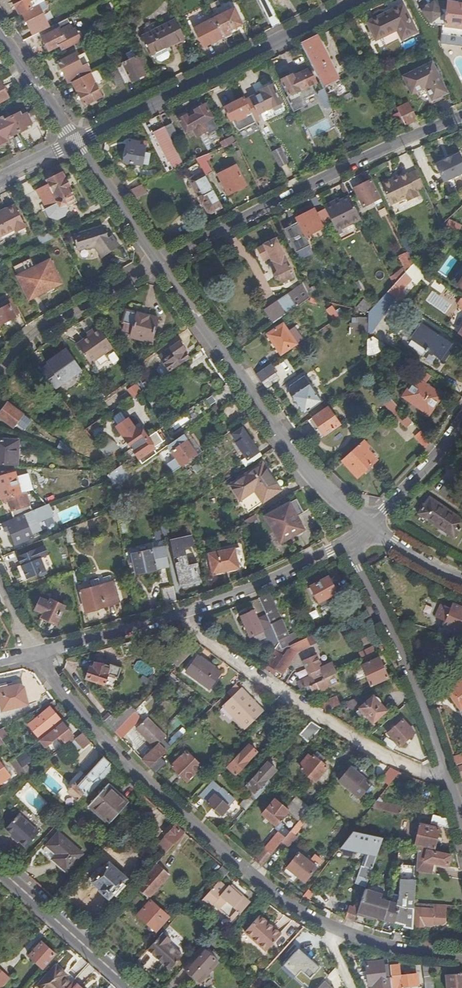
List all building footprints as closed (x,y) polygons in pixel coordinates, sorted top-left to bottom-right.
[(31,8),(36,6),(33,0),(16,0),(19,7),(27,3),(31,8)] [(270,0),(261,0),(270,18),(277,14),(270,0)] [(320,5),(318,0),(310,0),(309,1),(313,8),(320,5)] [(440,37),(461,38),(461,6),(458,6),(453,5),(448,3),(448,2),(434,1),(420,11),(431,26),(441,27),(440,37)] [(49,28),(39,8),(37,5),(36,6),(31,8),(21,13),(33,35),(49,28)] [(401,39),(415,32),(402,5),(367,23),(375,40),(397,30),(401,39)] [(234,9),(214,19),(224,38),(232,34),(231,31),(242,25),(234,9)] [(224,38),(214,19),(195,29),(204,48),(224,38)] [(144,36),(153,54),(169,46),(184,39),(175,21),(144,36)] [(49,51),(66,43),(59,29),(42,38),(49,51)] [(337,79),(316,37),(301,45),(322,86),(337,79)] [(440,37),(440,43),(461,45),(461,38),(440,37)] [(171,52),(169,46),(153,54),(156,59),(158,58),(159,60),(163,62),(170,59),(171,56),(170,53),(171,52)] [(117,68),(125,83),(132,80),(132,81),(145,74),(144,72),(150,68),(143,55),(136,58),(133,51),(127,55),(129,61),(124,63),(124,64),(117,68)] [(58,62),(69,83),(73,82),(90,73),(92,72),(87,63),(82,66),(75,53),(58,62)] [(431,99),(445,93),(431,63),(403,76),(411,93),(425,86),(431,99)] [(125,83),(117,68),(111,71),(119,87),(125,83)] [(281,80),(289,96),(292,98),(297,96),(298,91),(313,84),(307,70),(292,77),(291,75),(281,80)] [(90,73),(73,82),(84,103),(102,94),(90,73)] [(272,84),(262,89),(263,91),(249,98),(257,114),(281,103),(272,84)] [(322,108),(331,104),(323,88),(315,93),(322,108)] [(237,120),(252,114),(244,99),(224,108),(230,121),(236,118),(237,120)] [(406,102),(396,107),(405,125),(415,121),(406,102)] [(206,108),(202,106),(195,110),(195,114),(187,119),(185,116),(177,120),(184,133),(212,118),(206,108)] [(11,117),(19,132),(28,127),(27,125),(32,123),(27,113),(22,116),(20,112),(11,117)] [(11,117),(4,120),(3,116),(0,117),(0,138),(10,133),(11,135),(19,132),(11,117)] [(164,127),(171,141),(177,137),(170,124),(164,127)] [(171,141),(164,127),(152,133),(167,162),(168,162),(173,169),(183,164),(171,141)] [(231,136),(224,139),(227,145),(235,142),(231,136)] [(143,153),(144,147),(138,146),(139,143),(131,142),(130,147),(126,146),(123,162),(141,165),(142,163),(146,164),(148,154),(143,153)] [(196,158),(203,172),(205,175),(211,172),(206,161),(211,158),(208,153),(196,158)] [(218,174),(228,194),(245,185),(235,165),(218,174)] [(409,173),(400,177),(394,180),(393,178),(382,183),(392,205),(408,198),(410,202),(421,197),(417,190),(425,187),(418,171),(410,174),(409,173)] [(136,178),(140,185),(143,183),(153,179),(149,172),(136,178)] [(210,212),(222,206),(205,175),(203,172),(188,180),(201,203),(202,202),(207,211),(210,212)] [(57,202),(61,210),(76,202),(68,186),(70,185),(65,175),(63,176),(62,173),(46,181),(48,184),(36,190),(45,208),(46,208),(57,202)] [(383,201),(372,180),(355,188),(364,206),(378,199),(380,203),(383,201)] [(140,185),(128,191),(133,199),(147,192),(143,183),(140,185)] [(351,225),(361,220),(350,197),(325,208),(332,223),(336,229),(350,223),(351,225)] [(332,223),(325,208),(321,200),(312,205),(314,209),(323,227),(332,223)] [(57,202),(46,208),(50,215),(61,210),(57,202)] [(13,228),(14,230),(24,225),(14,205),(5,210),(6,211),(0,214),(0,235),(13,228)] [(322,228),(323,227),(314,209),(297,217),(305,236),(306,235),(322,228)] [(109,253),(119,246),(112,235),(108,237),(105,233),(106,232),(102,226),(74,235),(77,249),(86,247),(86,250),(92,250),(92,247),(95,247),(101,254),(106,251),(109,253)] [(323,235),(322,228),(306,235),(312,241),(323,235)] [(37,235),(41,244),(53,238),(50,233),(45,235),(43,232),(37,235)] [(280,282),(294,276),(275,239),(258,248),(264,260),(271,257),(278,271),(275,273),(274,275),(276,278),(279,279),(280,282)] [(408,250),(412,247),(408,239),(403,242),(408,250)] [(408,250),(408,251),(412,258),(416,256),(412,247),(408,250)] [(407,264),(411,268),(415,264),(412,258),(408,251),(402,254),(407,264)] [(30,299),(59,284),(48,262),(19,276),(30,299)] [(411,268),(394,286),(387,292),(396,298),(400,301),(406,295),(402,292),(413,281),(417,285),(429,274),(415,264),(411,268)] [(279,299),(286,313),(311,296),(306,286),(290,296),(289,292),(279,299)] [(373,307),(363,287),(360,289),(366,301),(359,309),(368,312),(373,307)] [(367,333),(370,335),(396,298),(387,292),(373,307),(368,312),(368,319),(367,333)] [(15,318),(15,316),(20,314),(15,302),(9,305),(7,301),(0,305),(0,325),(15,318)] [(327,309),(333,320),(339,316),(332,305),(327,309)] [(131,336),(151,342),(158,319),(126,310),(122,322),(134,326),(131,336)] [(350,332),(367,333),(368,319),(357,319),(357,322),(350,322),(350,332)] [(279,353),(294,343),(281,323),(266,333),(279,353)] [(452,344),(422,323),(411,338),(442,359),(452,344)] [(87,331),(89,334),(99,327),(97,324),(87,331)] [(88,362),(95,358),(103,353),(112,347),(99,327),(89,334),(76,343),(88,362)] [(367,333),(367,354),(371,353),(379,349),(383,344),(370,335),(367,333)] [(159,357),(169,371),(189,358),(185,353),(186,353),(179,343),(159,357)] [(40,369),(55,390),(82,371),(66,348),(46,362),(47,364),(40,369)] [(107,358),(103,353),(95,358),(99,364),(107,358)] [(255,372),(266,387),(279,378),(269,363),(255,372)] [(424,384),(430,375),(418,367),(412,376),(415,378),(402,396),(429,414),(441,396),(424,384)] [(313,416),(324,408),(320,403),(322,401),(305,375),(290,386),(288,393),(303,414),(309,410),(313,416)] [(393,412),(399,407),(392,399),(386,404),(393,412)] [(29,418),(9,402),(0,412),(0,417),(18,432),(29,418)] [(325,434),(339,424),(328,407),(313,418),(325,434)] [(406,426),(412,421),(399,407),(393,412),(406,426)] [(132,448),(147,437),(139,426),(135,429),(126,416),(115,423),(132,448)] [(272,449),(268,444),(258,450),(243,428),(233,434),(237,441),(235,442),(247,460),(259,452),(261,456),(272,449)] [(147,453),(167,439),(160,429),(147,437),(132,448),(130,448),(141,463),(150,457),(147,453)] [(431,441),(420,430),(413,437),(423,449),(430,442),(431,441)] [(197,454),(183,434),(167,446),(174,456),(167,462),(173,471),(197,454)] [(102,438),(95,442),(106,457),(112,452),(102,438)] [(47,439),(45,444),(59,450),(61,444),(47,439)] [(17,466),(18,441),(0,440),(0,465),(17,466)] [(363,440),(341,460),(357,478),(376,461),(366,449),(369,446),(363,440)] [(260,502),(276,491),(264,473),(266,472),(260,464),(228,486),(238,500),(252,491),(260,502)] [(121,465),(106,475),(110,480),(110,485),(127,473),(121,465)] [(278,490),(266,472),(264,473),(276,491),(278,490)] [(6,496),(20,492),(13,473),(0,477),(0,498),(6,496)] [(130,483),(133,493),(140,492),(138,482),(133,478),(130,483)] [(20,492),(6,496),(13,519),(24,514),(31,511),(25,491),(20,492)] [(252,491),(238,500),(245,512),(260,502),(252,491)] [(461,521),(461,518),(427,495),(416,511),(452,536),(461,521)] [(281,528),(286,538),(303,530),(292,510),(269,522),(274,531),(281,528)] [(33,539),(24,514),(13,519),(5,522),(15,547),(33,539)] [(281,528),(274,531),(279,542),(286,538),(281,528)] [(178,562),(174,563),(178,586),(201,581),(198,564),(189,565),(186,549),(194,548),(192,536),(170,541),(173,559),(177,558),(178,562)] [(168,565),(164,547),(132,554),(135,573),(156,569),(155,568),(168,565)] [(212,572),(238,567),(234,548),(209,553),(212,572)] [(26,580),(45,572),(36,550),(17,557),(26,580)] [(321,606),(339,596),(328,576),(311,585),(321,606)] [(117,601),(111,581),(79,590),(85,611),(117,601)] [(164,605),(175,601),(172,586),(161,588),(164,605)] [(271,593),(261,598),(272,626),(278,640),(289,635),(271,593)] [(47,615),(45,619),(56,624),(64,606),(50,600),(49,602),(40,598),(35,610),(44,614),(47,615)] [(453,630),(461,634),(461,606),(452,602),(450,607),(441,603),(435,616),(445,620),(442,626),(453,630)] [(270,646),(273,645),(279,642),(278,640),(272,626),(263,630),(254,611),(242,616),(250,636),(254,634),(257,641),(266,638),(270,646)] [(178,627),(174,628),(197,649),(201,645),(178,627)] [(289,635),(278,640),(279,642),(283,649),(300,641),(296,632),(289,635)] [(275,648),(274,649),(276,651),(269,661),(285,672),(299,651),(302,657),(313,652),(306,638),(300,641),(283,649),(279,642),(275,648)] [(363,660),(377,654),(373,645),(359,652),(363,660)] [(307,687),(336,673),(337,672),(333,662),(323,666),(321,668),(319,664),(322,663),(317,654),(304,660),(308,670),(311,669),(312,672),(310,673),(311,676),(298,681),(302,689),(307,687)] [(363,664),(372,684),(388,677),(379,657),(363,664)] [(211,690),(222,674),(200,658),(188,673),(211,690)] [(87,680),(105,685),(108,675),(118,678),(121,669),(109,665),(108,668),(95,664),(94,670),(90,669),(87,680)] [(264,664),(261,668),(274,676),(276,672),(264,664)] [(340,682),(336,673),(307,687),(311,695),(315,697),(317,693),(340,682)] [(456,683),(455,682),(447,687),(461,708),(461,679),(456,683)] [(27,706),(22,685),(0,690),(0,707),(1,712),(27,706)] [(237,686),(228,694),(233,699),(224,708),(247,731),(265,711),(243,689),(241,690),(237,686)] [(360,707),(375,723),(387,711),(372,695),(360,707)] [(327,711),(341,704),(338,697),(318,705),(327,711)] [(47,730),(49,732),(61,722),(50,708),(37,719),(47,730)] [(138,718),(134,714),(121,726),(115,732),(121,738),(139,720),(138,718)] [(111,715),(105,720),(115,732),(121,726),(111,715)] [(147,756),(142,760),(150,768),(161,758),(167,752),(166,750),(170,747),(164,740),(167,737),(148,717),(137,729),(155,749),(152,751),(147,756)] [(388,733),(401,746),(415,732),(403,719),(388,733)] [(32,733),(37,729),(30,721),(25,725),(32,733)] [(73,736),(61,722),(49,732),(39,740),(46,748),(58,738),(63,744),(73,736)] [(301,734),(309,742),(321,728),(311,722),(301,734)] [(175,735),(180,740),(187,732),(183,728),(175,735)] [(228,767),(236,775),(258,752),(249,745),(228,767)] [(187,752),(172,766),(187,782),(202,767),(187,752)] [(309,755),(300,766),(303,768),(301,770),(315,782),(316,781),(322,786),(333,774),(327,769),(328,768),(322,763),(326,759),(318,752),(312,757),(309,755)] [(454,756),(457,765),(461,763),(461,753),(454,756)] [(9,761),(21,778),(27,774),(15,758),(14,757),(9,761)] [(78,801),(111,764),(103,757),(77,786),(75,784),(67,792),(78,801)] [(167,764),(161,758),(150,768),(156,774),(167,764)] [(257,799),(271,783),(268,780),(277,770),(268,762),(247,785),(248,786),(252,789),(250,792),(257,799)] [(9,777),(0,764),(0,783),(9,777)] [(351,768),(346,764),(339,773),(343,777),(351,768)] [(371,784),(351,768),(343,777),(339,781),(361,799),(366,792),(371,785),(371,784)] [(379,784),(386,790),(399,772),(391,768),(379,784)] [(201,796),(221,815),(234,801),(214,782),(201,796)] [(113,794),(115,792),(107,785),(105,788),(113,794)] [(369,794),(374,787),(371,785),(366,792),(369,794)] [(127,803),(115,792),(113,794),(105,788),(92,803),(111,820),(127,803)] [(296,797),(287,808),(290,810),(288,812),(294,817),(299,821),(304,815),(310,808),(296,797)] [(384,804),(380,797),(372,808),(400,815),(402,808),(384,804)] [(276,826),(288,812),(290,810),(287,808),(276,798),(274,801),(262,814),(276,826)] [(6,829),(12,834),(19,841),(26,847),(39,832),(26,820),(18,813),(6,829)] [(304,815),(299,821),(291,831),(296,835),(309,819),(304,815)] [(434,815),(432,823),(450,828),(447,818),(434,815)] [(285,827),(290,832),(291,831),(299,821),(294,817),(285,827)] [(173,844),(184,831),(175,824),(164,836),(173,844)] [(420,846),(428,847),(436,849),(440,829),(421,825),(417,845),(420,846)] [(286,837),(283,841),(289,846),(297,836),(296,835),(291,831),(290,832),(286,837)] [(43,849),(66,871),(83,853),(59,832),(43,849)] [(262,866),(283,841),(286,837),(279,832),(255,860),(262,866)] [(346,842),(370,847),(373,848),(382,849),(385,839),(353,832),(346,842)] [(18,842),(19,841),(12,834),(10,835),(18,842)] [(428,851),(428,847),(420,846),(418,869),(432,873),(434,863),(449,866),(451,855),(428,851)] [(370,847),(364,862),(367,864),(373,848),(370,847)] [(359,877),(370,881),(382,849),(373,848),(367,864),(364,862),(359,877)] [(305,884),(317,868),(301,854),(288,869),(305,884)] [(168,874),(157,862),(135,887),(147,897),(168,874)] [(98,890),(107,898),(116,905),(132,886),(126,880),(108,864),(92,882),(100,889),(98,890)] [(221,865),(215,872),(221,877),(227,870),(221,865)] [(413,929),(415,902),(417,880),(415,880),(415,867),(403,866),(397,903),(389,901),(385,920),(395,923),(396,918),(405,921),(404,926),(404,927),(413,929)] [(240,912),(249,901),(243,896),(242,898),(228,886),(227,887),(219,880),(200,902),(208,909),(214,904),(231,919),(238,911),(240,912)] [(308,891),(303,898),(309,901),(313,894),(308,891)] [(359,909),(359,912),(375,917),(385,920),(389,901),(388,901),(382,900),(383,895),(367,891),(366,891),(359,909)] [(154,931),(168,917),(150,900),(136,915),(154,931)] [(447,904),(418,902),(418,907),(417,907),(415,927),(424,928),(424,924),(433,925),(433,923),(442,924),(445,921),(447,904)] [(352,907),(347,919),(351,921),(355,922),(357,915),(359,912),(359,909),(352,907)] [(375,917),(359,912),(357,915),(374,920),(375,917)] [(266,952),(281,936),(260,916),(245,933),(266,952)] [(303,928),(298,934),(309,943),(314,938),(303,928)] [(161,933),(146,950),(168,969),(181,956),(166,943),(169,940),(161,933)] [(28,958),(41,970),(55,956),(42,944),(28,958)] [(201,947),(183,967),(199,983),(217,962),(201,947)] [(306,984),(320,968),(298,948),(283,963),(306,984)] [(389,977),(388,966),(383,966),(383,962),(365,964),(366,965),(360,966),(360,973),(366,973),(368,986),(371,986),(371,987),(390,987),(389,977)] [(440,968),(423,965),(424,981),(432,981),(432,973),(439,974),(440,968)] [(74,982),(56,966),(36,987),(68,987),(74,982)] [(389,977),(390,987),(402,987),(418,986),(417,975),(400,976),(399,966),(390,967),(391,977),(389,977)] [(8,979),(1,972),(0,973),(0,987),(8,979)] [(446,974),(447,987),(461,987),(461,973),(446,974)]
